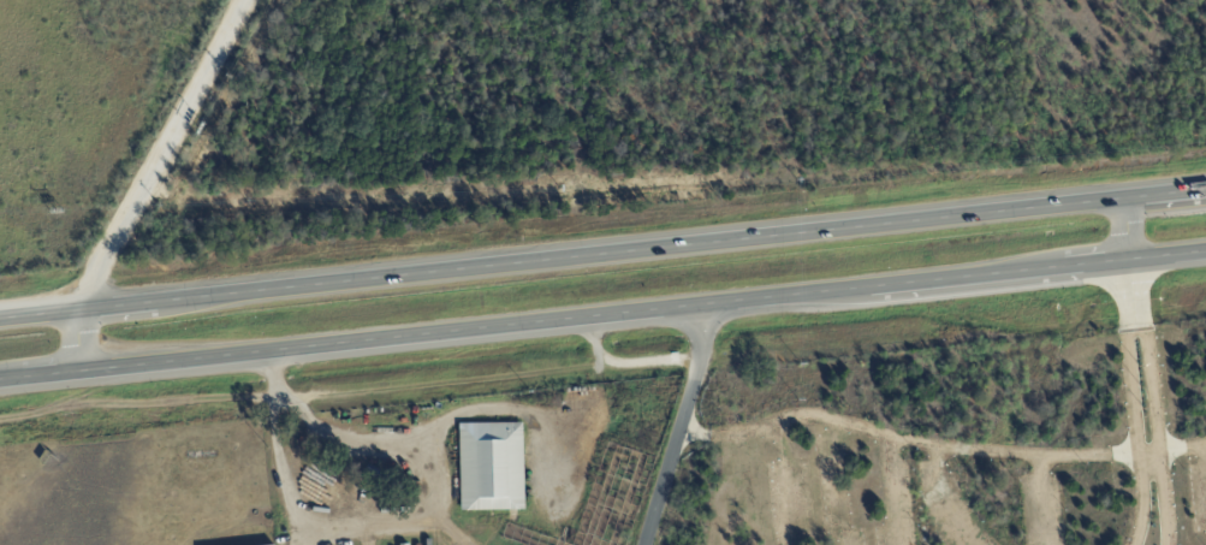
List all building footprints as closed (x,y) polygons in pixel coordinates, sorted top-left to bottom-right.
[(525,464),(527,513),(463,514),(461,426),(524,425),(525,464)]
